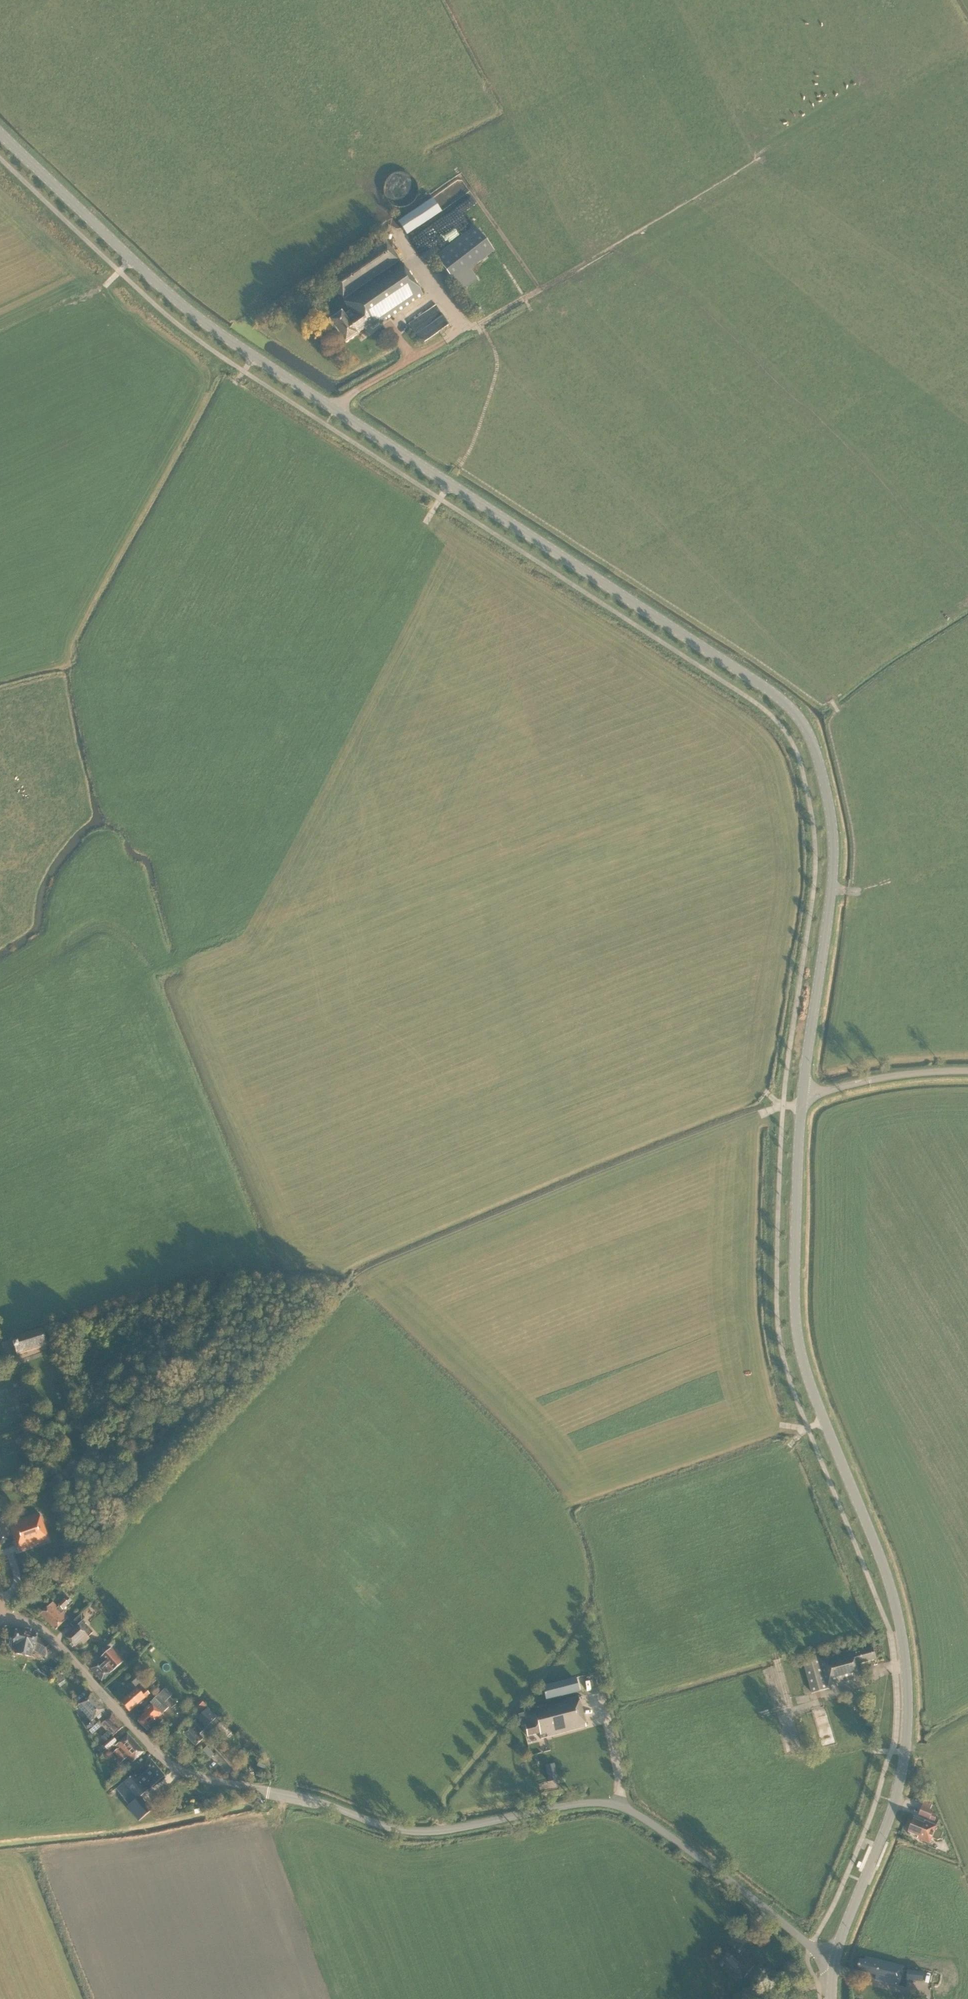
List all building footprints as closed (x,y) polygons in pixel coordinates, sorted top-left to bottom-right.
[(418,203),(416,175),(390,177),(392,205),(418,203)] [(416,235),(422,244),(451,223),(445,214),(416,235)] [(474,227),(435,258),(461,292),(465,290),(477,280),(471,272),(470,271),(487,258),(494,252),(474,227)] [(342,315),(341,314),(330,322),(345,345),(357,337),(356,335),(369,326),(372,331),(379,326),(423,296),(385,241),(329,280),(349,311),(342,315)] [(438,305),(411,324),(423,340),(449,321),(438,305)] [(401,312),(392,318),(398,327),(407,320),(401,312)] [(12,1339),(17,1356),(46,1346),(49,1340),(47,1334),(41,1330),(12,1339)] [(23,1476),(13,1480),(14,1485),(25,1481),(23,1476)] [(34,1515),(6,1525),(3,1517),(0,1518),(0,1548),(11,1544),(13,1549),(15,1553),(45,1542),(34,1515)] [(58,1606),(57,1607),(53,1602),(40,1614),(55,1630),(68,1618),(63,1613),(64,1611),(62,1610),(66,1607),(66,1608),(72,1602),(67,1598),(65,1601),(63,1600),(57,1605),(58,1606)] [(74,1628),(65,1637),(75,1647),(80,1642),(83,1645),(89,1639),(88,1637),(93,1633),(82,1621),(84,1620),(80,1615),(70,1624),(74,1628)] [(49,1645),(37,1637),(37,1634),(16,1630),(13,1646),(34,1650),(46,1658),(49,1645)] [(108,1650),(115,1644),(110,1638),(103,1645),(108,1650)] [(876,1659),(873,1648),(864,1650),(863,1649),(853,1651),(853,1649),(820,1658),(829,1688),(864,1678),(860,1664),(876,1659)] [(99,1662),(91,1669),(101,1681),(110,1673),(112,1671),(112,1672),(123,1662),(111,1649),(100,1658),(102,1660),(100,1662),(99,1662)] [(803,1662),(804,1664),(812,1693),(828,1689),(820,1658),(803,1662)] [(131,1691),(140,1683),(142,1681),(135,1672),(132,1675),(123,1683),(131,1691)] [(545,1701),(577,1693),(574,1678),(572,1679),(558,1682),(542,1686),(545,1701)] [(136,1688),(120,1702),(129,1712),(145,1698),(149,1694),(145,1690),(141,1694),(136,1688)] [(165,1702),(169,1697),(171,1695),(165,1689),(158,1695),(165,1702)] [(82,1723),(88,1732),(97,1724),(93,1720),(104,1710),(90,1695),(78,1706),(88,1717),(82,1723)] [(165,1702),(158,1695),(149,1704),(151,1705),(144,1711),(146,1712),(137,1721),(144,1728),(147,1726),(151,1730),(157,1724),(158,1724),(163,1720),(159,1717),(170,1706),(175,1711),(179,1707),(169,1697),(165,1702)] [(586,1727),(579,1696),(524,1710),(528,1725),(525,1726),(527,1736),(539,1733),(541,1739),(547,1737),(586,1727)] [(198,1705),(201,1711),(209,1707),(206,1701),(198,1705)] [(196,1746),(203,1739),(199,1735),(216,1718),(207,1709),(196,1720),(190,1725),(182,1733),(196,1746)] [(103,1745),(107,1749),(116,1741),(112,1737),(123,1727),(111,1715),(101,1725),(108,1733),(103,1737),(107,1741),(103,1745)] [(126,1758),(132,1763),(144,1752),(127,1735),(115,1746),(118,1749),(112,1754),(120,1763),(126,1758)] [(210,1759),(214,1755),(206,1747),(202,1751),(210,1759)] [(151,1760),(116,1789),(129,1805),(126,1807),(138,1821),(150,1811),(139,1797),(164,1776),(151,1760)] [(548,1782),(558,1781),(554,1764),(545,1766),(548,1782)] [(919,1814),(935,1821),(937,1815),(932,1813),(933,1810),(931,1809),(932,1805),(924,1802),(919,1814)] [(925,1822),(924,1824),(914,1820),(909,1833),(919,1837),(918,1839),(930,1843),(932,1838),(937,1840),(940,1839),(943,1833),(941,1830),(936,1828),(937,1826),(925,1822)] [(732,1949),(726,1944),(713,1960),(722,1968),(725,1964),(727,1965),(728,1965),(744,1978),(754,1966),(738,1953),(738,1952),(733,1948),(732,1949)] [(876,1980),(906,1987),(907,1980),(923,1982),(924,1972),(907,1970),(907,1972),(903,1971),(904,1966),(881,1961),(881,1960),(866,1957),(865,1961),(860,1960),(858,1971),(877,1975),(876,1980)]
